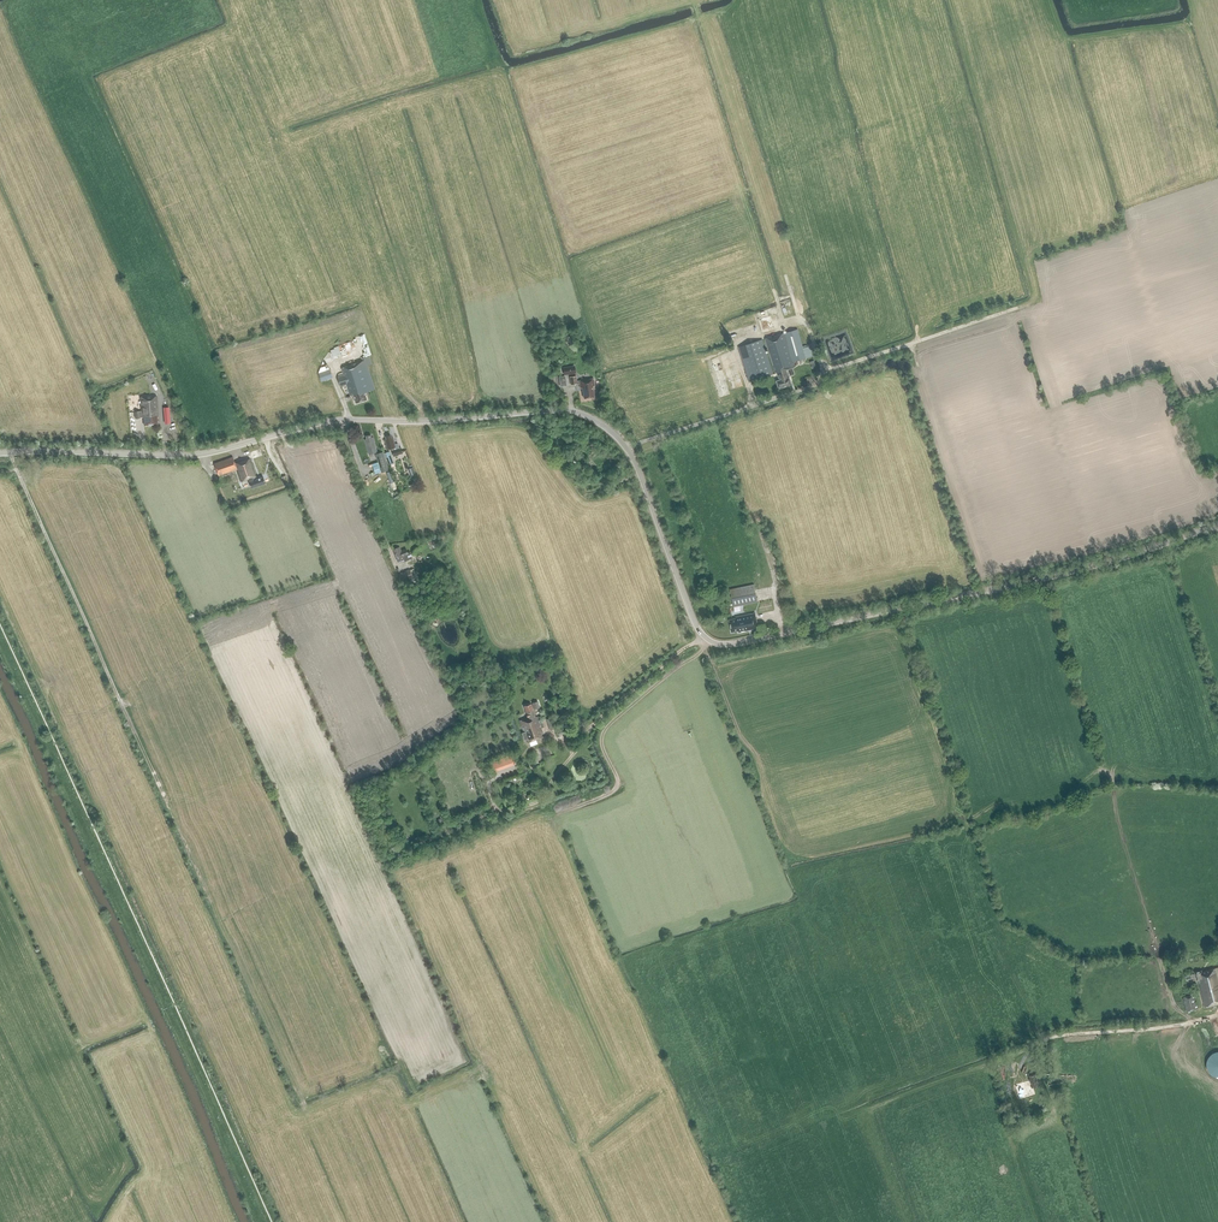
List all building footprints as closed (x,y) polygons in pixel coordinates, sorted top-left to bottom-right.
[(811,348),(810,346),(803,348),(798,329),(765,339),(775,372),(776,372),(776,373),(777,373),(779,380),(776,381),(779,388),(791,384),(789,377),(788,377),(786,370),(794,368),(792,362),(813,356),(811,348)] [(773,374),(762,339),(738,347),(749,382),(773,374)] [(339,355),(336,348),(330,350),(332,357),(339,355)] [(369,356),(362,358),(362,361),(341,368),(343,373),(337,375),(337,376),(340,386),(347,384),(350,395),(353,394),(355,403),(366,399),(364,392),(375,389),(367,365),(371,364),(369,356)] [(573,366),(564,367),(565,375),(574,373),(573,366)] [(730,393),(722,367),(712,370),(719,392),(722,391),(723,395),(730,393)] [(333,377),(330,369),(318,373),(321,381),(333,377)] [(593,386),(595,386),(594,379),(577,381),(576,376),(570,377),(571,385),(579,384),(580,388),(582,388),(583,398),(594,396),(593,386)] [(157,416),(158,416),(158,405),(157,397),(140,398),(141,411),(134,411),(135,419),(140,418),(140,417),(143,417),(144,425),(157,424),(157,416)] [(371,438),(370,434),(365,436),(366,439),(364,439),(367,449),(368,454),(376,452),(375,447),(373,438),(371,438)] [(387,449),(391,448),(393,456),(398,454),(402,453),(400,447),(399,448),(397,443),(395,444),(393,437),(391,438),(390,435),(385,437),(385,439),(384,439),(387,449)] [(394,463),(389,451),(384,453),(388,465),(394,463)] [(388,470),(383,452),(375,454),(381,472),(388,470)] [(568,460),(564,455),(557,459),(561,465),(568,460)] [(237,469),(239,474),(241,482),(247,479),(248,482),(249,481),(251,488),(266,483),(263,476),(255,479),(254,478),(255,477),(249,458),(235,463),(233,457),(214,463),(218,475),(237,469)] [(391,471),(387,472),(391,483),(395,482),(391,471)] [(399,561),(399,563),(405,561),(411,559),(412,556),(410,552),(408,553),(406,549),(401,551),(399,547),(393,550),(398,561),(399,561)] [(409,583),(407,579),(412,577),(409,569),(397,574),(402,586),(409,583)] [(758,602),(754,584),(730,589),(733,607),(758,602)] [(739,632),(758,628),(755,613),(736,617),(736,619),(729,620),(732,631),(738,630),(739,632)] [(537,717),(535,717),(530,704),(523,706),(527,718),(519,721),(523,732),(521,733),(524,740),(526,739),(527,743),(545,737),(537,717)] [(510,766),(516,764),(512,755),(507,757),(510,766)] [(443,824),(440,818),(434,821),(437,827),(443,824)] [(1216,968),(1202,972),(1201,970),(1195,972),(1195,974),(1185,976),(1186,980),(1196,977),(1197,980),(1198,979),(1205,1007),(1217,1003),(1217,968),(1216,968)] [(1198,1009),(1194,994),(1182,997),(1186,1012),(1198,1009)] [(1206,1065),(1206,1068),(1208,1071),(1210,1074),(1213,1076),(1216,1077),(1217,1078),(1217,1051),(1216,1052),(1213,1053),(1210,1055),(1208,1058),(1206,1061),(1206,1065)] [(1031,1089),(1039,1086),(1036,1074),(1029,1076),(1030,1079),(1029,1080),(1030,1082),(1029,1082),(1031,1089)]
